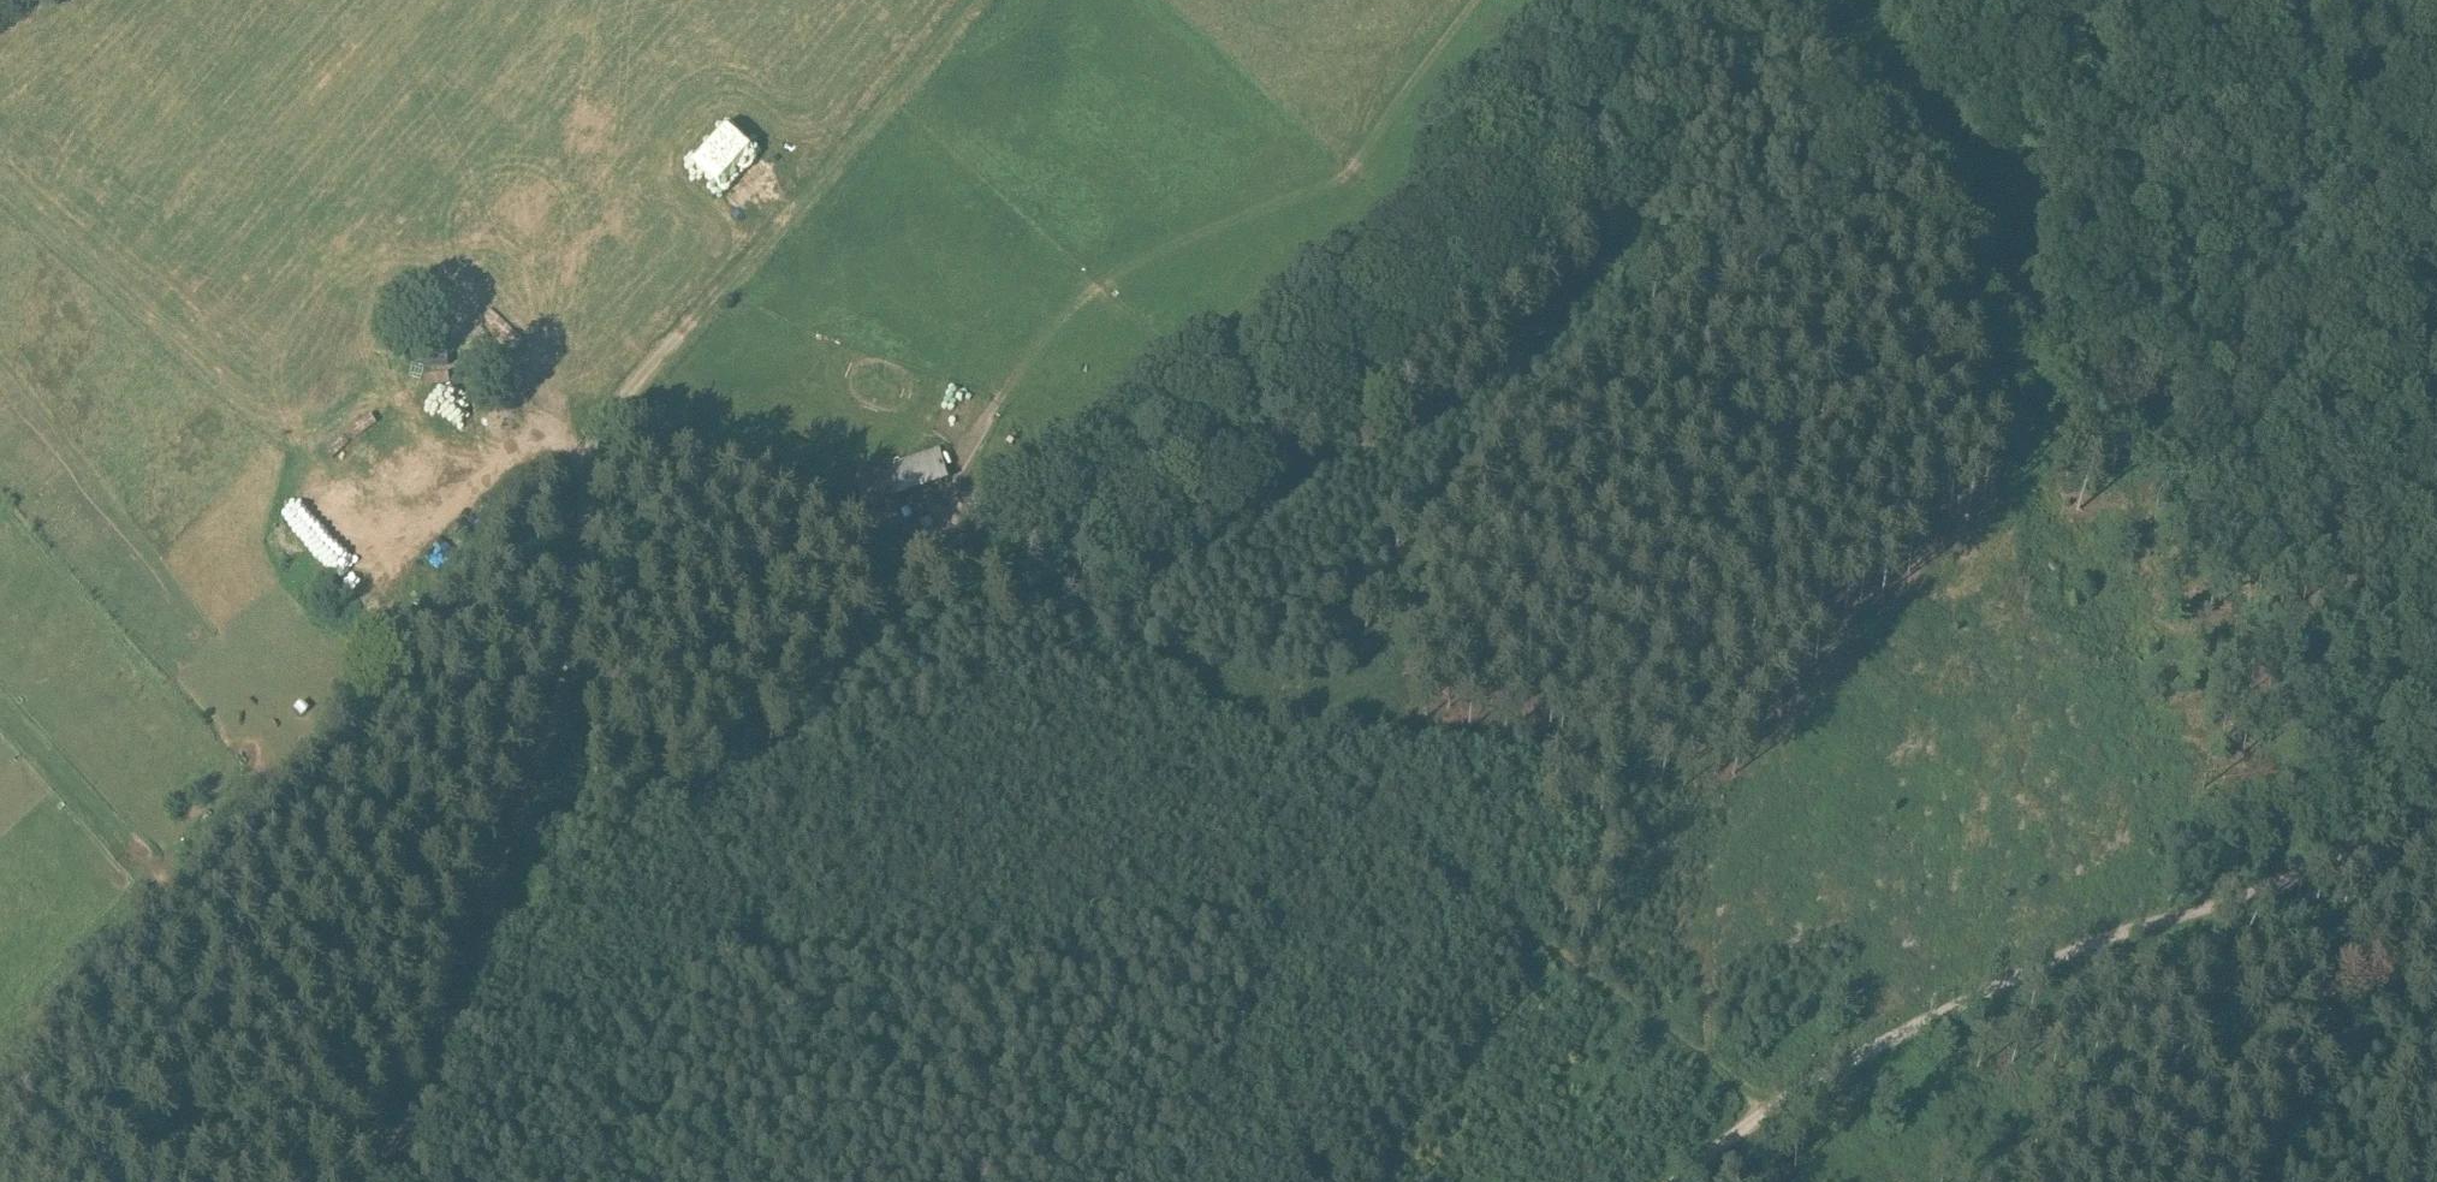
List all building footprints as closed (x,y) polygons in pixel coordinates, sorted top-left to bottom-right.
[(873,507),(940,488),(941,491),(959,486),(947,446),(862,471),(873,507)]
